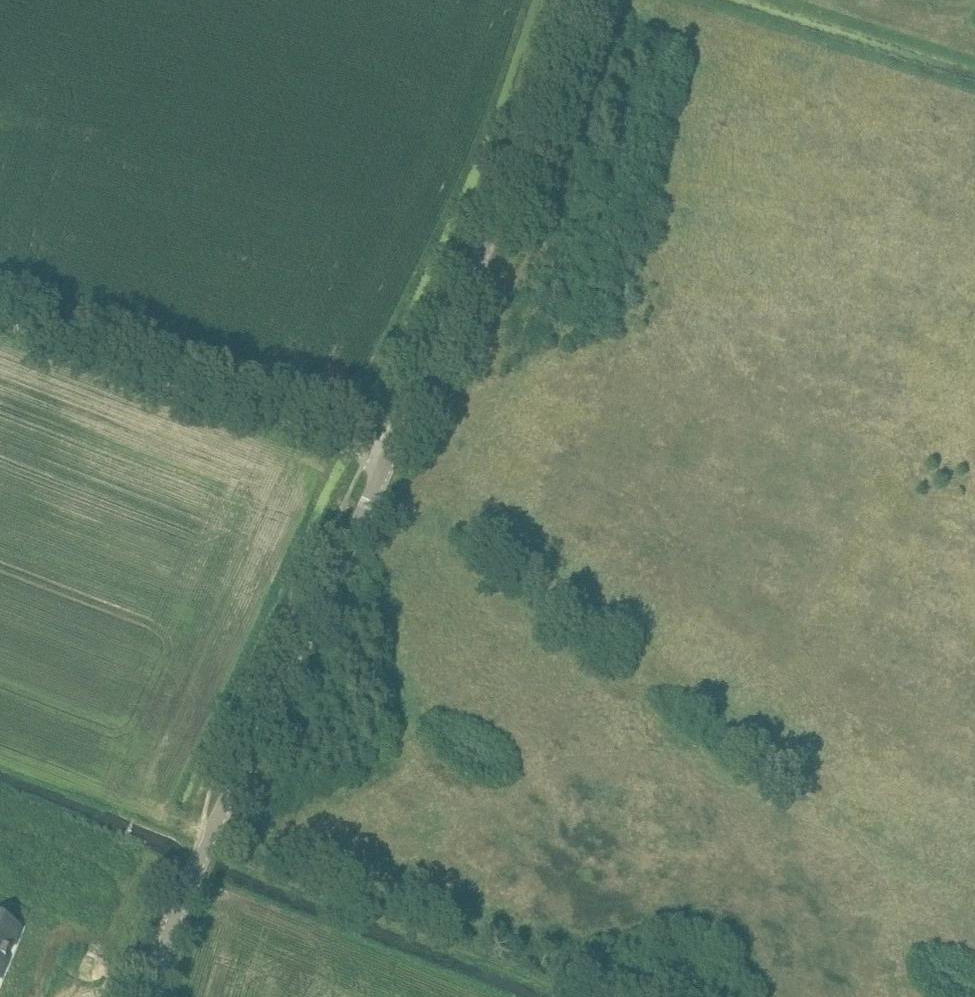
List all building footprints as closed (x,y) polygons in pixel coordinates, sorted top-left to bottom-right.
[(3,958),(4,958),(4,959),(6,959),(10,950),(8,949),(16,928),(0,922),(0,956),(3,958)]
